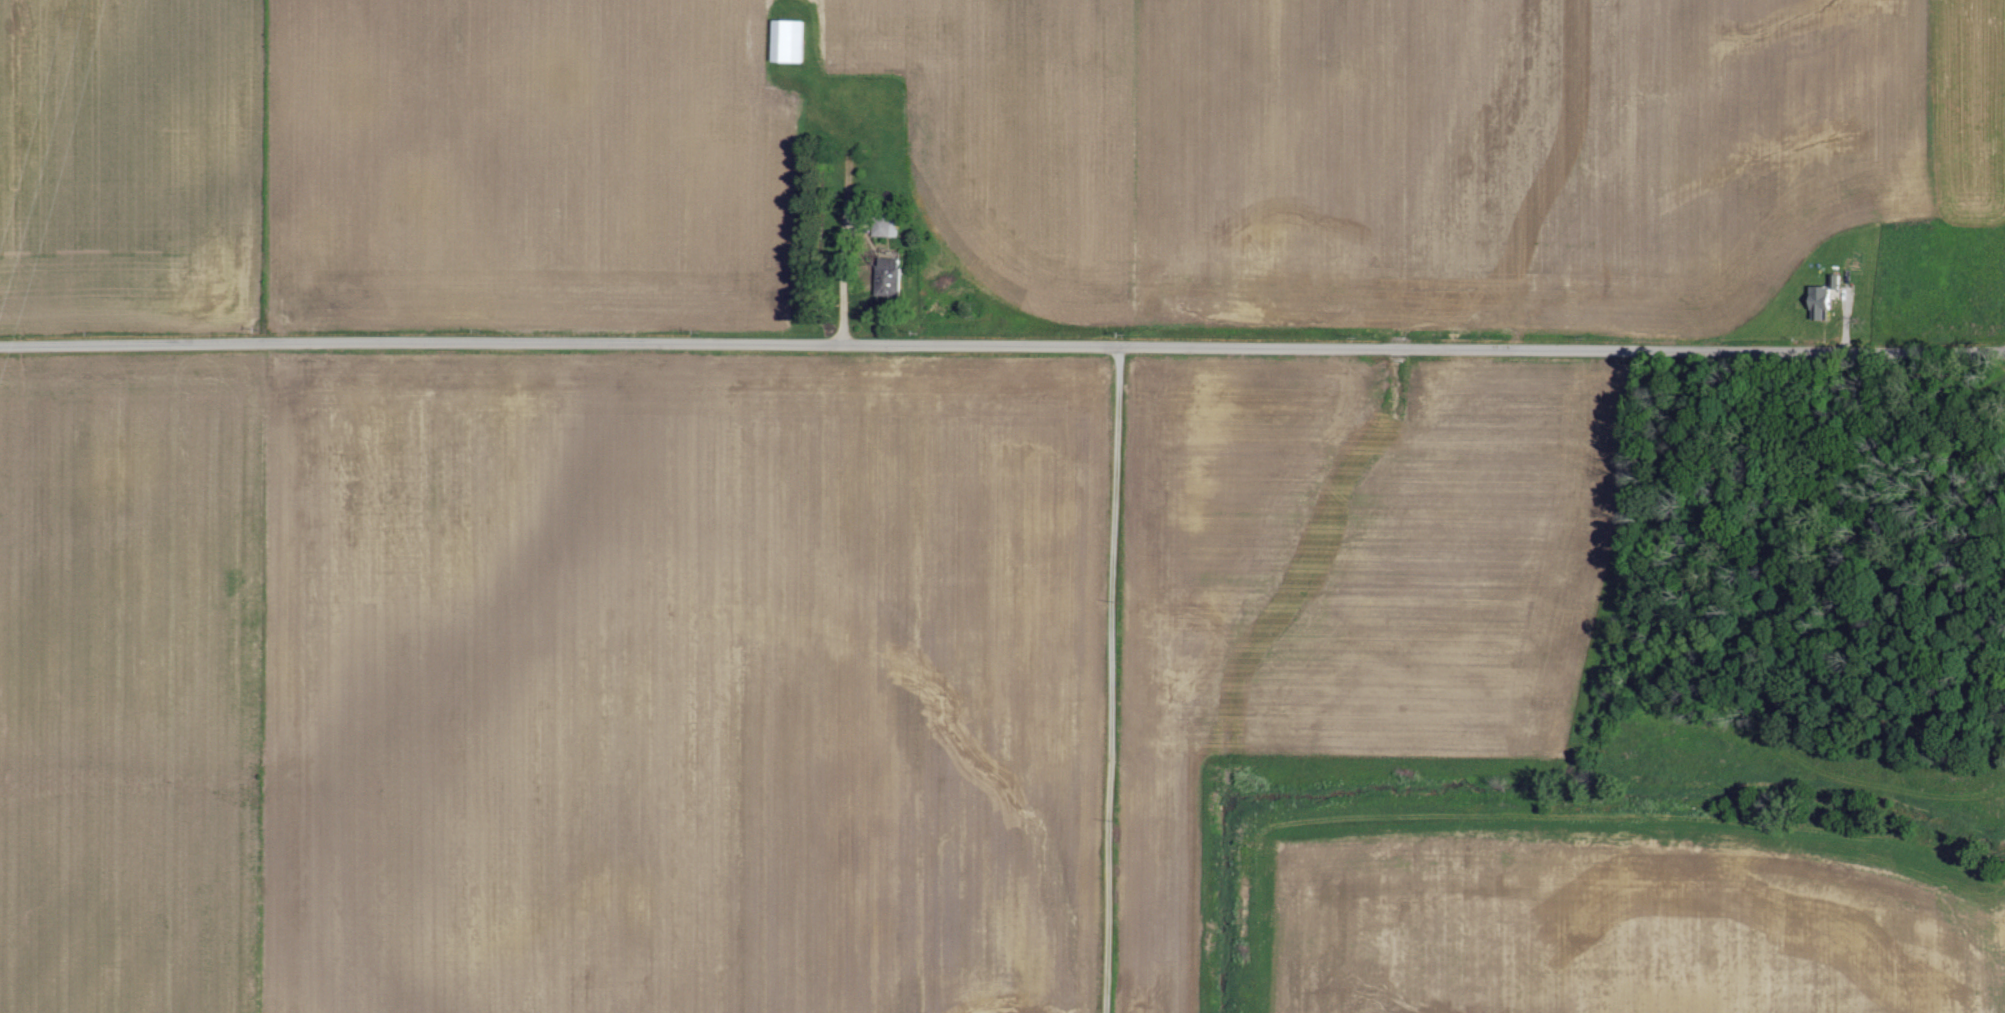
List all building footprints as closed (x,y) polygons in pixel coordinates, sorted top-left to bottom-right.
[(804,22),(771,21),(770,63),(803,64),(804,22)] [(894,216),(872,216),(873,236),(894,236),(894,216)]
